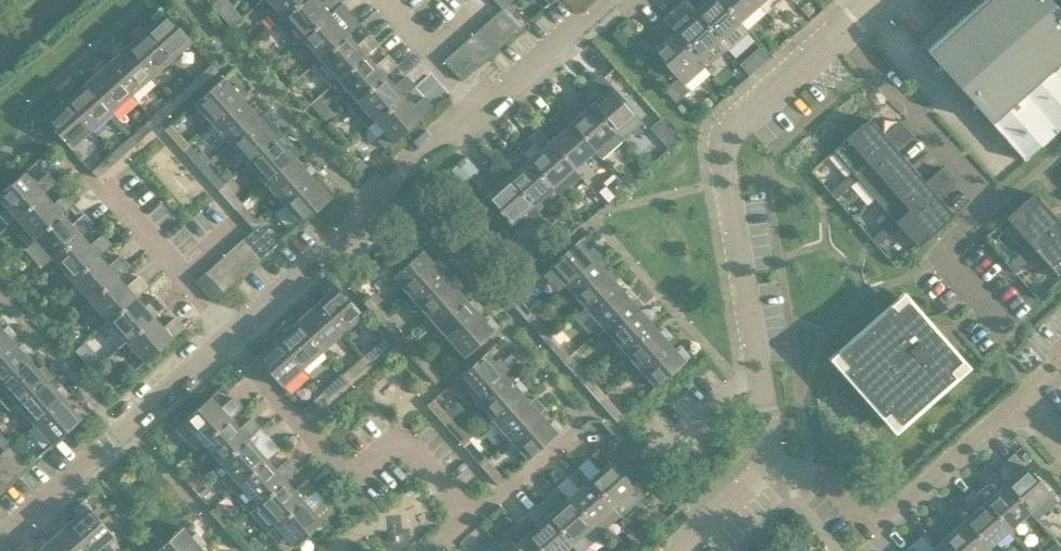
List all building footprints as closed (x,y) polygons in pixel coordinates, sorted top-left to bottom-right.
[(273,7),(267,12),(267,16),(275,25),(274,25),(275,26),(303,0),(267,0),(273,7)] [(301,39),(341,4),(338,0),(325,0),(321,4),(317,0),(303,0),(275,26),(293,46),(293,47),(301,39)] [(694,13),(726,49),(746,31),(747,32),(747,31),(740,23),(719,0),(701,0),(704,3),(694,13)] [(740,23),(760,5),(756,0),(719,0),(740,23)] [(760,5),(767,13),(768,13),(768,12),(782,0),(756,0),(760,5)] [(1050,0),(983,0),(927,50),(940,66),(938,68),(940,71),(943,68),(975,105),(972,107),(975,110),(977,107),(1022,158),(1022,159),(1023,161),(1060,128),(1060,13),(1050,0)] [(684,2),(663,20),(706,68),(706,67),(726,50),(727,49),(726,49),(694,13),(685,2),(685,1),(684,2)] [(301,39),(319,60),(348,34),(359,24),(341,4),(301,39)] [(502,9),(520,30),(527,24),(509,4),(502,9)] [(807,5),(802,9),(808,16),(813,11),(807,5)] [(159,18),(145,30),(144,30),(171,60),(191,42),(191,43),(192,42),(160,7),(154,12),(159,18)] [(223,18),(230,26),(241,17),(234,9),(223,18)] [(492,18),(510,38),(520,30),(502,9),(492,18)] [(482,27),(500,47),(510,38),(492,18),(482,27)] [(705,68),(706,68),(663,20),(653,29),(663,40),(652,50),(677,79),(677,78),(684,87),(685,86),(705,68)] [(151,78),(171,60),(144,30),(145,30),(140,24),(134,30),(139,35),(125,48),(151,78)] [(621,30),(627,38),(634,32),(628,24),(621,30)] [(473,35),(491,55),(500,47),(482,27),(473,35)] [(319,60),(312,66),(330,87),(338,80),(366,55),(377,46),(377,45),(369,35),(357,45),(348,34),(319,60)] [(463,44),(481,64),(491,55),(473,35),(463,44)] [(131,95),(151,78),(125,48),(120,42),(114,48),(119,53),(105,65),(105,66),(131,95)] [(453,52),(471,72),(481,64),(463,44),(453,52)] [(759,66),(768,58),(759,47),(750,56),(759,66)] [(471,72),(453,52),(443,61),(461,81),(471,72)] [(356,101),(384,76),(396,66),(387,56),(376,66),(366,55),(338,80),(356,101)] [(85,83),(111,113),(131,95),(105,66),(105,65),(100,60),(94,65),(99,71),(85,83)] [(217,71),(212,64),(196,79),(201,85),(217,71)] [(290,72),(286,75),(291,82),(298,77),(294,72),(290,72)] [(601,95),(590,104),(615,133),(616,133),(623,141),(632,132),(642,123),(643,124),(643,123),(636,115),(611,86),(600,74),(599,75),(600,76),(591,84),(601,95)] [(366,129),(375,122),(374,122),(403,97),(414,86),(405,77),(394,87),(384,76),(356,101),(347,108),(348,109),(348,108),(366,128),(366,129)] [(195,105),(212,124),(242,98),(248,94),(242,87),(237,92),(224,78),(225,78),(224,77),(193,104),(194,105),(195,105)] [(91,131),(111,113),(85,83),(80,78),(74,83),(79,89),(65,101),(91,131)] [(175,97),(181,103),(197,89),(191,83),(175,97)] [(580,113),(569,123),(595,151),(594,152),(602,160),(602,159),(622,141),(622,142),(623,141),(616,133),(615,133),(590,104),(580,93),(570,102),(580,113)] [(65,101),(60,95),(54,101),(59,106),(45,118),(44,119),(71,149),(72,148),(91,131),(65,101)] [(412,107),(403,97),(374,122),(375,122),(383,132),(375,139),(384,149),(384,150),(392,142),(393,143),(421,117),(433,107),(433,106),(432,106),(424,97),(412,107)] [(242,98),(212,124),(230,144),(259,118),(260,118),(265,114),(260,107),(254,112),(242,98)] [(305,98),(301,103),(305,108),(309,103),(305,98)] [(155,115),(161,121),(177,107),(172,100),(155,115)] [(574,169),(594,152),(595,151),(569,123),(559,111),(549,120),(559,132),(549,141),(574,170),(574,169)] [(277,138),(278,138),(283,133),(265,114),(260,118),(259,118),(230,144),(247,164),(277,138)] [(136,132),(142,138),(158,124),(152,117),(136,132)] [(851,172),(855,176),(906,130),(899,121),(883,135),(869,119),(833,151),(851,172)] [(175,128),(168,134),(182,150),(189,145),(175,128)] [(528,159),(561,196),(581,178),(582,178),(574,169),(574,170),(549,141),(539,130),(529,139),(539,150),(528,159)] [(670,147),(679,140),(680,139),(679,137),(672,130),(671,131),(662,138),(669,146),(670,147)] [(855,176),(858,179),(875,199),(911,167),(898,153),(914,138),(906,130),(855,176)] [(115,150),(121,157),(137,142),(132,136),(115,150)] [(290,152),(285,147),(278,138),(277,138),(247,164),(265,184),(295,158),(301,153),(295,147),(290,152)] [(341,139),(335,145),(340,151),(347,146),(341,139)] [(186,154),(200,170),(207,165),(192,148),(186,154)] [(518,148),(497,166),(540,214),(560,196),(561,196),(528,159),(518,148)] [(95,168),(101,174),(117,160),(112,153),(95,168)] [(466,157),(451,170),(464,184),(478,170),(466,157)] [(313,178),(318,173),(313,167),(307,172),(295,158),(265,184),(283,204),(313,178)] [(540,215),(540,214),(497,166),(487,175),(497,186),(486,197),(511,225),(512,225),(519,233),(519,232),(539,215),(540,215)] [(911,167),(875,199),(893,219),(896,223),(948,177),(940,168),(924,182),(911,167)] [(210,168),(204,174),(218,190),(225,184),(210,168)] [(16,219),(16,218),(44,193),(55,183),(47,173),(35,183),(25,172),(0,194),(0,201),(6,208),(0,214),(0,217),(7,225),(8,226),(16,219)] [(626,172),(620,178),(626,185),(632,179),(626,172)] [(851,172),(840,182),(847,189),(858,179),(855,176),(851,172)] [(313,178),(283,204),(300,224),(300,225),(336,193),(318,173),(313,178)] [(606,185),(599,191),(608,202),(625,187),(617,176),(616,177),(613,174),(603,182),(606,185)] [(948,177),(896,223),(899,226),(908,236),(917,247),(918,247),(928,238),(949,220),(954,215),(940,199),(955,185),(948,177)] [(833,188),(829,191),(836,199),(847,189),(840,182),(833,188)] [(222,194),(236,210),(243,205),(228,188),(222,194)] [(26,247),(34,239),(62,214),(74,204),(65,194),(54,204),(44,193),(16,218),(16,219),(25,229),(17,236),(26,246),(25,246),(26,247)] [(1034,193),(1006,218),(1025,239),(1029,244),(1033,249),(1060,224),(1053,215),(1034,193)] [(256,220),(243,205),(236,210),(250,226),(256,220)] [(34,239),(52,259),(52,260),(81,234),(92,224),(83,214),(72,224),(62,214),(34,239)] [(893,219),(882,229),(888,236),(899,226),(896,223),(893,219)] [(253,230),(272,250),(278,244),(260,224),(253,230)] [(1033,249),(1037,254),(1060,279),(1060,278),(1060,224),(1033,249)] [(882,229),(871,239),(877,246),(888,236),(882,229)] [(244,239),(262,259),(272,250),(253,230),(244,239)] [(90,245),(81,234),(52,260),(70,280),(99,255),(110,245),(102,235),(90,245)] [(234,247),(252,267),(262,259),(244,239),(234,247)] [(596,261),(597,261),(602,256),(596,250),(591,255),(579,241),(579,240),(548,267),(549,268),(549,267),(566,287),(596,261)] [(1029,244),(1018,254),(1026,263),(1037,254),(1033,249),(1029,244)] [(224,256),(243,276),(252,267),(234,247),(224,256)] [(440,271),(441,271),(446,267),(440,260),(435,265),(423,251),(423,250),(392,277),(393,278),(411,297),(440,271)] [(1018,254),(1007,263),(1015,273),(1026,263),(1018,254)] [(70,280),(89,301),(117,276),(129,266),(120,256),(109,266),(99,255),(70,280)] [(215,264),(233,285),(243,276),(224,256),(215,264)] [(566,287),(584,307),(614,281),(620,276),(614,270),(609,275),(597,261),(596,261),(566,287)] [(205,273),(223,293),(233,285),(215,264),(205,273)] [(448,280),(441,271),(440,271),(411,297),(428,317),(458,291),(464,286),(458,280),(453,285),(448,280)] [(223,293),(205,273),(195,282),(213,302),(223,293)] [(127,286),(117,276),(89,301),(107,322),(136,296),(147,286),(138,276),(127,286)] [(330,291),(317,303),(316,304),(343,334),(362,316),(362,317),(363,316),(332,280),(326,286),(330,291)] [(631,301),(632,301),(637,296),(632,290),(626,295),(614,281),(584,307),(602,327),(631,301)] [(470,305),(466,300),(458,291),(428,317),(446,337),(476,311),(481,306),(476,300),(470,305)] [(125,342),(154,317),(165,307),(156,297),(145,307),(136,296),(107,322),(125,342)] [(296,322),(323,351),(343,334),(316,304),(317,303),(312,298),(306,304),(310,309),(297,321),(296,322)] [(534,316),(520,299),(514,305),(528,321),(534,316)] [(367,307),(382,323),(388,318),(374,301),(367,307)] [(649,321),(655,316),(649,310),(644,315),(632,301),(631,301),(602,327),(619,347),(649,321)] [(838,354),(850,367),(843,373),(883,418),(890,412),(902,425),(967,367),(944,342),(941,344),(937,339),(941,335),(932,325),(928,329),(923,323),(926,321),(909,302),(896,314),(890,308),(838,354)] [(476,311),(446,337),(463,357),(464,358),(499,326),(493,320),(488,325),(476,311)] [(292,316),(272,333),(277,339),(303,369),(323,351),(296,322),(297,321),(292,316)] [(163,328),(154,317),(125,342),(144,363),(173,338),(185,327),(184,326),(183,327),(175,318),(163,328)] [(531,325),(545,341),(552,336),(538,319),(531,325)] [(385,327),(399,343),(406,338),(391,321),(385,327)] [(667,341),(672,336),(667,330),(662,335),(649,321),(619,347),(637,367),(667,341)] [(420,325),(412,332),(417,338),(425,330),(420,325)] [(10,338),(11,339),(16,334),(11,328),(5,332),(0,326),(0,347),(10,338)] [(277,339),(272,333),(266,339),(271,344),(257,357),(257,356),(256,357),(283,387),(284,387),(283,386),(303,369),(277,339)] [(28,358),(29,359),(34,354),(28,347),(23,352),(11,339),(10,338),(0,347),(0,383),(28,358)] [(367,353),(373,359),(389,345),(383,338),(367,353)] [(555,339),(549,345),(563,361),(569,356),(555,339)] [(402,347),(417,363),(423,357),(409,341),(402,347)] [(667,341),(637,367),(654,386),(654,387),(655,388),(690,356),(685,350),(679,355),(667,341)] [(85,342),(75,351),(84,361),(94,352),(85,342)] [(504,373),(509,369),(502,360),(497,360),(494,362),(486,353),(487,353),(486,352),(456,379),(456,380),(457,380),(474,399),(504,373)] [(511,353),(503,361),(509,367),(517,360),(511,353)] [(363,356),(347,371),(352,377),(369,363),(363,356)] [(9,410),(16,404),(46,378),(46,379),(52,374),(46,367),(41,372),(36,367),(29,359),(28,358),(0,383),(0,400),(9,410)] [(573,359),(566,365),(581,381),(587,375),(573,359)] [(435,383),(441,378),(427,361),(420,367),(435,383)] [(504,373),(474,399),(492,419),(521,393),(522,393),(527,389),(522,382),(516,387),(504,373)] [(349,380),(343,374),(327,388),(332,395),(349,380)] [(34,424),(47,413),(63,398),(64,398),(69,394),(64,387),(58,392),(46,379),(46,378),(16,404),(34,424)] [(584,385),(598,401),(605,395),(591,379),(584,385)] [(323,391),(307,406),(312,412),(329,398),(323,391)] [(521,393),(492,419),(509,439),(539,413),(540,413),(545,409),(535,397),(530,402),(522,393),(521,393)] [(194,451),(202,443),(201,443),(230,418),(241,408),(233,398),(221,408),(211,397),(183,422),(175,430),(176,430),(193,450),(194,451)] [(47,413),(34,424),(51,444),(52,445),(87,414),(81,407),(76,412),(64,398),(63,398),(47,413)] [(609,399),(602,405),(616,421),(623,416),(609,399)] [(437,403),(430,409),(445,425),(451,420),(437,403)] [(539,413),(509,439),(527,459),(526,459),(527,460),(563,428),(557,422),(552,427),(540,413),(539,413)] [(240,429),(230,418),(201,443),(202,443),(219,463),(220,464),(256,431),(260,428),(251,419),(240,429)] [(448,429),(462,446),(469,440),(454,424),(448,429)] [(263,438),(256,431),(220,464),(219,463),(211,471),(212,471),(230,491),(230,492),(267,459),(278,449),(266,435),(263,438)] [(466,449),(480,465),(487,460),(472,443),(466,449)] [(4,450),(23,471),(29,465),(11,444),(4,450)] [(588,480),(620,517),(621,516),(640,499),(641,498),(634,490),(609,461),(598,449),(597,450),(598,451),(589,459),(599,470),(588,480)] [(13,480),(23,471),(4,450),(0,454),(0,465),(13,480)] [(1015,474),(1004,484),(1030,512),(1036,520),(1057,501),(1051,494),(1014,453),(1013,454),(1014,455),(1005,463),(1015,474)] [(267,459),(230,492),(231,492),(248,512),(249,513),(249,512),(257,505),(256,505),(285,480),(296,470),(288,460),(276,470),(267,459)] [(498,486),(505,480),(490,464),(484,469),(498,486)] [(13,480),(0,465),(0,485),(3,488),(13,480)] [(578,489),(567,498),(600,535),(600,534),(620,517),(588,480),(578,469),(568,477),(578,489)] [(987,485),(976,494),(1009,531),(1030,512),(1004,484),(994,472),(984,481),(987,485)] [(257,505),(249,512),(267,532),(274,525),(275,526),(315,490),(306,480),(295,490),(285,480),(256,505),(257,505)] [(567,498),(557,487),(547,496),(557,507),(547,516),(572,545),(577,550),(581,550),(599,535),(600,535),(567,498)] [(274,525),(267,532),(266,533),(267,533),(283,550),(288,550),(293,546),(293,547),(334,510),(333,509),(332,510),(315,490),(275,526),(274,525)] [(966,502),(955,512),(988,549),(1009,531),(976,494),(973,491),(963,500),(966,502)] [(91,550),(97,550),(113,537),(114,536),(83,501),(76,506),(81,512),(67,524),(91,550)] [(526,535),(540,550),(565,550),(572,545),(547,516),(537,505),(527,514),(537,525),(526,535)] [(988,549),(955,512),(953,509),(943,518),(946,521),(935,530),(953,550),(986,550),(988,549)] [(63,519),(56,524),(61,530),(47,542),(55,550),(91,550),(67,524),(63,519)] [(649,520),(635,532),(642,540),(656,528),(649,520)] [(526,535),(516,523),(502,536),(505,539),(498,545),(503,550),(540,550),(526,535)] [(156,550),(197,550),(201,548),(206,543),(196,532),(191,537),(183,528),(184,528),(183,527),(156,550)] [(935,530),(932,527),(922,536),(932,548),(928,550),(953,550),(935,530)] [(47,542),(43,536),(36,542),(41,547),(37,550),(55,550),(47,542)] [(498,545),(495,542),(485,550),(486,550),(503,550),(498,545)]
